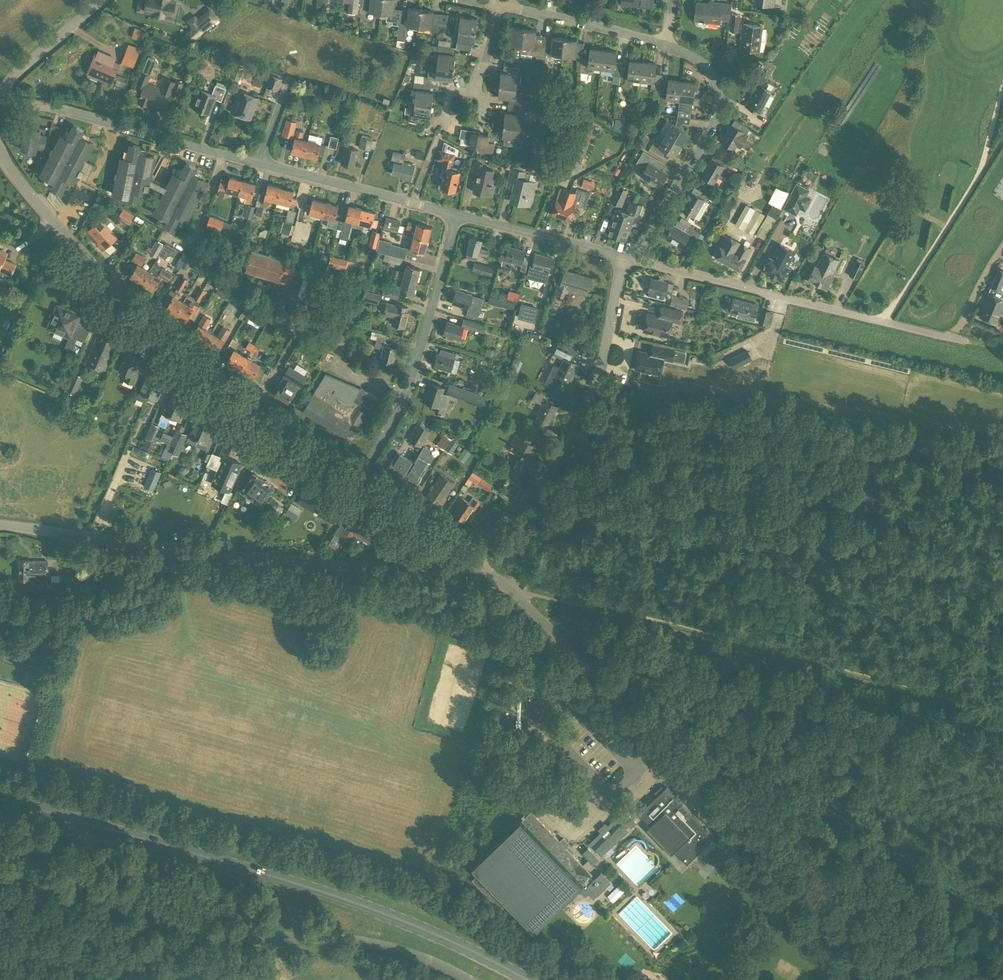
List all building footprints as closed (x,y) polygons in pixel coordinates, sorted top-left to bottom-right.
[(147,2),(146,2),(145,4),(146,4),(145,11),(153,13),(154,13),(155,13),(155,16),(164,18),(165,15),(172,17),(176,1),(170,0),(147,0),(147,2)] [(359,0),(349,0),(348,11),(348,13),(350,15),(357,16),(359,0)] [(381,12),(382,0),(359,0),(357,16),(365,17),(365,10),(375,12),(374,17),(380,17),(381,12)] [(395,0),(382,0),(381,12),(387,13),(386,21),(392,21),(392,24),(399,25),(399,24),(401,12),(394,11),(395,0)] [(728,20),(731,4),(714,1),(713,4),(696,2),(694,20),(695,20),(695,21),(695,23),(696,24),(697,25),(699,26),(701,25),(702,24),(703,22),(703,21),(719,23),(719,19),(728,20)] [(418,29),(421,9),(408,8),(407,13),(406,25),(407,25),(413,26),(412,28),(418,29)] [(438,26),(439,16),(432,16),(433,11),(421,9),(418,29),(424,30),(424,27),(431,28),(430,31),(438,32),(438,26)] [(407,13),(401,12),(399,24),(399,25),(396,46),(404,48),(405,40),(407,25),(406,25),(407,13)] [(440,14),(439,13),(439,16),(438,26),(446,27),(448,14),(447,14),(440,14)] [(737,31),(740,14),(732,13),(730,30),(737,31)] [(192,28),(186,33),(193,41),(206,29),(195,14),(186,20),(192,28)] [(456,28),(476,30),(477,18),(460,16),(459,23),(457,22),(456,28)] [(759,51),(763,26),(744,23),(741,48),(759,51)] [(519,67),(521,53),(524,29),(511,27),(509,44),(515,45),(514,59),(505,58),(504,65),(506,65),(519,67)] [(141,41),(145,32),(135,28),(131,37),(141,41)] [(456,28),(455,34),(458,34),(456,48),(468,50),(469,42),(474,43),(476,30),(456,28)] [(543,41),(543,43),(535,42),(536,30),(524,29),(521,53),(532,55),(543,57),(543,56),(544,41),(543,41)] [(543,56),(550,56),(550,53),(557,54),(556,57),(562,58),(565,38),(552,37),(551,42),(544,41),(543,56)] [(582,57),(583,46),(576,45),(577,40),(565,38),(562,58),(568,58),(568,56),(582,57)] [(133,67),(140,48),(129,44),(122,62),(133,67)] [(436,51),(435,58),(434,65),(437,65),(453,67),(455,55),(451,55),(451,47),(432,45),(431,50),(436,51)] [(582,57),(580,72),(588,73),(589,71),(592,71),(594,67),(601,68),(603,49),(590,48),(589,58),(582,57)] [(601,68),(612,69),(612,76),(620,77),(621,77),(622,68),(622,67),(622,64),(615,63),(617,51),(603,49),(601,68)] [(93,58),(87,72),(103,78),(102,79),(111,82),(119,64),(111,61),(111,60),(104,57),(105,54),(98,51),(95,59),(93,58)] [(150,75),(153,66),(155,66),(156,66),(156,65),(157,65),(157,64),(158,64),(158,63),(158,62),(158,61),(157,61),(157,60),(156,59),(155,59),(149,57),(143,72),(141,72),(136,85),(143,88),(138,101),(148,105),(149,102),(161,106),(160,108),(165,110),(168,100),(176,103),(179,95),(183,83),(175,80),(174,82),(165,79),(161,90),(147,84),(151,75),(150,75)] [(626,67),(622,67),(622,68),(621,77),(620,77),(619,84),(620,84),(620,85),(628,89),(633,79),(640,80),(643,62),(630,60),(628,71),(626,71),(626,67)] [(640,80),(652,82),(651,88),(660,89),(662,77),(654,76),(656,64),(643,62),(640,80)] [(427,77),(425,76),(424,83),(430,84),(440,85),(441,78),(452,80),(453,67),(437,65),(436,72),(428,71),(427,77)] [(506,72),(501,72),(499,84),(516,86),(526,88),(526,87),(526,83),(520,83),(521,74),(518,74),(519,67),(506,65),(506,72)] [(764,83),(772,71),(763,65),(755,77),(764,83)] [(283,76),(274,73),(273,76),(271,75),(267,87),(277,91),(283,76)] [(669,80),(667,92),(660,91),(658,103),(667,104),(668,98),(679,100),(682,81),(669,80)] [(680,100),(678,116),(690,118),(691,111),(687,111),(689,101),(693,101),(695,83),(682,81),(679,100),(680,100)] [(413,89),(416,90),(415,96),(412,96),(411,102),(412,102),(414,102),(432,104),(433,92),(429,91),(430,84),(424,83),(414,82),(413,89)] [(760,113),(771,91),(757,83),(746,106),(760,113)] [(221,101),(226,88),(216,84),(212,94),(201,90),(195,106),(193,105),(192,107),(209,114),(215,99),(221,101)] [(527,100),(520,99),(521,93),(527,93),(527,87),(526,87),(526,88),(516,86),(499,84),(498,97),(512,98),(511,105),(526,107),(527,100)] [(250,120),(259,98),(239,90),(231,112),(250,120)] [(412,102),(411,102),(411,105),(414,105),(413,114),(409,114),(408,120),(424,124),(425,116),(430,117),(432,104),(414,102),(412,102)] [(504,124),(523,127),(526,107),(511,105),(510,112),(505,112),(504,124)] [(293,137),(297,122),(286,119),(282,135),(293,137)] [(748,135),(747,134),(750,129),(734,120),(732,124),(731,124),(725,134),(724,134),(720,140),(734,149),(736,146),(740,149),(748,135)] [(583,166),(586,158),(583,157),(594,125),(583,121),(567,169),(578,173),(580,165),(583,166)] [(665,134),(681,144),(688,132),(672,123),(665,134)] [(504,144),(521,146),(523,127),(504,124),(502,136),(505,137),(504,144)] [(94,143),(80,136),(83,130),(74,125),(67,139),(61,136),(54,149),(52,148),(50,152),(52,153),(41,174),(55,181),(52,187),(61,192),(68,179),(74,182),(78,174),(87,178),(95,163),(86,159),(94,143)] [(38,135),(39,130),(26,127),(25,133),(18,131),(17,136),(16,136),(16,138),(17,138),(16,143),(22,144),(21,149),(35,152),(36,148),(44,150),(46,137),(38,135)] [(479,132),(462,129),(460,137),(467,139),(466,144),(470,145),(476,146),(476,148),(493,152),(494,143),(489,142),(489,141),(488,141),(489,136),(478,134),(479,132)] [(304,155),(308,141),(302,139),(303,132),(296,130),(294,138),(295,138),(291,151),(304,155)] [(659,145),(654,142),(649,149),(661,156),(664,149),(674,155),(681,144),(665,134),(659,145)] [(373,137),(361,135),(359,148),(371,150),(371,148),(375,149),(376,141),(372,140),(373,137)] [(336,149),(339,137),(331,136),(328,147),(336,149)] [(828,153),(831,143),(822,140),(818,150),(828,153)] [(308,141),(304,155),(318,158),(318,154),(323,156),(326,145),(308,141)] [(152,179),(155,156),(139,153),(140,146),(130,144),(127,159),(121,158),(118,172),(116,172),(115,177),(117,177),(114,194),(129,197),(129,199),(136,201),(138,191),(144,192),(145,189),(149,189),(150,184),(165,191),(154,212),(168,219),(165,225),(175,230),(181,216),(187,219),(194,206),(196,207),(198,202),(196,201),(207,181),(193,173),(196,168),(186,163),(180,176),(174,173),(167,186),(152,179)] [(457,156),(459,149),(453,146),(452,153),(440,151),(438,159),(443,160),(440,175),(444,176),(441,187),(446,188),(446,190),(453,191),(453,189),(455,190),(459,171),(458,171),(460,167),(452,165),(454,155),(457,156)] [(354,167),(359,150),(346,147),(342,164),(354,167)] [(403,154),(393,151),(391,159),(403,162),(402,165),(395,163),(392,173),(403,176),(402,178),(411,180),(415,165),(403,162),(406,152),(403,151),(403,154)] [(423,159),(424,153),(416,151),(414,157),(423,159)] [(660,186),(667,173),(654,166),(658,160),(644,151),(637,163),(646,168),(641,175),(650,180),(649,182),(654,185),(655,184),(660,186)] [(714,154),(711,159),(711,158),(705,168),(704,168),(700,175),(714,183),(724,167),(726,168),(730,163),(714,154)] [(492,196),(496,180),(491,178),(493,170),(482,167),(482,164),(475,162),(471,177),(477,179),(473,191),(492,196)] [(530,205),(536,182),(523,178),(524,171),(512,168),(508,184),(514,185),(510,200),(530,205)] [(239,194),(243,181),(230,177),(229,180),(221,178),(216,195),(225,198),(226,191),(239,194)] [(596,183),(590,180),(587,188),(593,190),(596,183)] [(243,181),(239,194),(246,196),(244,202),(250,203),(251,198),(252,198),(256,184),(243,181)] [(809,190),(796,183),(783,208),(796,215),(799,208),(805,211),(812,198),(807,195),(809,190)] [(276,201),(279,187),(268,184),(264,198),(265,198),(263,204),(268,205),(270,199),(276,201)] [(776,185),(769,200),(783,207),(790,191),(776,185)] [(620,206),(627,190),(619,186),(612,203),(620,206)] [(279,187),(276,201),(277,201),(276,206),(288,209),(290,205),(291,203),(296,205),(297,199),(292,197),(294,191),(279,187)] [(694,187),(691,192),(685,202),(684,201),(680,208),(694,217),(704,200),(707,202),(710,197),(694,187)] [(563,207),(559,217),(569,221),(574,206),(584,209),(590,193),(577,188),(575,193),(573,199),(568,198),(564,208),(563,207)] [(573,199),(575,193),(563,189),(559,200),(556,199),(551,214),(559,217),(563,207),(564,208),(568,198),(573,199)] [(729,208),(733,201),(728,198),(724,205),(729,208)] [(322,216),(325,203),(312,199),(311,205),(305,204),(304,210),(309,211),(309,213),(322,216)] [(626,212),(617,237),(625,240),(634,215),(633,214),(634,212),(640,214),(643,205),(629,200),(626,212)] [(325,203),(322,216),(329,218),(327,224),(333,225),(334,219),(335,219),(338,206),(325,203)] [(753,235),(765,215),(747,204),(735,224),(753,235)] [(765,239),(782,210),(773,204),(767,213),(768,214),(756,234),(765,239)] [(251,218),(254,207),(248,205),(245,217),(251,218)] [(261,216),(263,208),(257,206),(255,215),(261,216)] [(359,222),(362,209),(349,206),(345,221),(340,220),(338,228),(342,229),(340,237),(347,239),(352,221),(358,222),(359,222)] [(129,223),(134,215),(124,208),(118,217),(129,223)] [(626,212),(615,208),(607,234),(617,237),(626,212)] [(359,222),(358,222),(357,228),(363,229),(364,224),(376,227),(378,220),(373,218),(375,212),(362,209),(359,222)] [(725,225),(729,217),(720,213),(716,220),(725,225)] [(220,231),(224,220),(210,215),(206,226),(220,231)] [(398,232),(401,221),(386,217),(383,228),(398,232)] [(118,236),(101,218),(88,230),(110,253),(115,249),(110,243),(118,236)] [(283,221),(280,232),(289,235),(293,224),(283,221)] [(414,237),(427,240),(431,227),(408,221),(406,229),(415,231),(414,237)] [(685,231),(673,224),(668,231),(667,231),(663,238),(670,242),(670,241),(682,248),(689,234),(697,239),(700,233),(688,226),(685,231)] [(379,238),(381,233),(373,231),(369,246),(376,248),(379,238)] [(740,270),(746,258),(751,249),(726,236),(721,246),(715,256),(740,270)] [(424,253),(427,240),(414,237),(411,249),(392,244),(392,242),(379,238),(376,248),(377,248),(376,251),(402,257),(403,253),(421,257),(422,252),(424,253)] [(481,240),(471,237),(465,258),(475,261),(477,254),(487,257),(489,250),(479,247),(481,240)] [(156,257),(163,245),(156,241),(149,253),(156,257)] [(310,258),(312,249),(291,243),(288,251),(310,258)] [(787,267),(795,253),(779,244),(772,258),(769,257),(762,269),(784,281),(790,268),(787,267)] [(521,264),(524,250),(508,246),(505,259),(503,259),(500,270),(509,272),(510,266),(509,266),(511,261),(521,264)] [(15,264),(4,259),(7,253),(0,250),(0,267),(2,268),(0,272),(10,276),(15,264)] [(290,285),(297,263),(252,250),(245,271),(290,285)] [(142,283),(149,271),(141,266),(146,258),(136,252),(131,260),(138,264),(130,276),(142,283)] [(832,273),(839,260),(823,252),(817,266),(815,265),(808,279),(827,288),(834,274),(832,273)] [(549,271),(552,257),(535,253),(532,266),(529,277),(534,278),(533,278),(536,279),(536,276),(535,276),(538,268),(549,271)] [(326,264),(328,256),(322,254),(320,263),(326,264)] [(401,265),(402,259),(385,254),(383,260),(401,265)] [(186,270),(193,259),(187,256),(181,266),(186,270)] [(340,258),(331,256),(328,266),(337,269),(340,258)] [(857,279),(865,262),(856,258),(849,275),(857,279)] [(491,276),(494,267),(474,262),(472,271),(491,276)] [(392,275),(417,281),(420,269),(406,266),(405,271),(393,269),(392,275)] [(1002,292),(1000,291),(1002,284),(1002,269),(999,267),(988,294),(979,315),(996,322),(999,314),(1002,315),(1002,293),(1002,292)] [(149,271),(142,283),(154,290),(162,278),(167,281),(172,274),(162,268),(157,276),(149,271)] [(591,278),(565,270),(563,276),(561,275),(555,294),(566,297),(568,288),(587,294),(591,278)] [(413,295),(417,281),(392,275),(390,281),(393,282),(393,283),(401,285),(400,290),(385,286),(382,294),(397,298),(399,291),(413,295)] [(181,291),(187,280),(183,277),(176,288),(181,291)] [(665,295),(668,282),(651,278),(648,291),(649,291),(647,295),(663,299),(664,295),(665,295)] [(311,281),(303,279),(298,295),(306,297),(311,281)] [(226,286),(219,282),(215,289),(227,296),(233,286),(228,284),(226,286)] [(199,302),(205,290),(200,287),(194,298),(199,302)] [(175,315),(183,302),(178,299),(180,294),(171,289),(164,301),(169,304),(166,309),(170,312),(170,313),(174,315),(175,314),(175,315)] [(510,289),(507,297),(515,299),(518,292),(510,289)] [(378,304),(381,294),(365,290),(362,299),(378,304)] [(469,308),(472,295),(455,290),(452,303),(469,308)] [(234,314),(243,319),(253,301),(236,291),(231,300),(239,305),(234,314)] [(684,297),(684,296),(679,295),(679,296),(673,295),(671,304),(676,306),(676,307),(687,310),(689,298),(684,297)] [(206,311),(216,317),(224,302),(214,296),(206,311)] [(514,309),(515,303),(496,298),(494,304),(514,309)] [(733,299),(729,298),(727,299),(725,307),(726,310),(730,311),(748,316),(755,318),(758,305),(751,303),(733,298),(733,299)] [(183,302),(175,315),(176,315),(176,317),(180,319),(181,318),(186,321),(189,316),(194,318),(200,307),(191,302),(189,305),(183,302)] [(396,304),(386,302),(386,303),(381,302),(379,310),(383,311),(383,313),(394,316),(392,323),(405,327),(408,312),(407,312),(408,307),(397,304),(396,304)] [(534,322),(538,307),(521,303),(517,317),(534,322)] [(85,341),(91,327),(76,321),(79,315),(58,306),(49,327),(69,336),(65,347),(72,350),(77,338),(85,341)] [(680,323),(682,311),(661,306),(659,315),(647,313),(643,331),(668,336),(672,321),(680,323)] [(259,326),(265,317),(251,309),(246,317),(259,326)] [(768,324),(771,311),(762,309),(758,322),(768,324)] [(291,327),(295,314),(283,310),(278,322),(291,327)] [(206,341),(211,332),(205,328),(211,319),(204,314),(198,324),(198,325),(193,334),(206,341)] [(556,331),(559,320),(548,317),(544,328),(556,331)] [(484,332),(486,325),(463,319),(462,325),(447,321),(443,334),(446,335),(445,338),(452,340),(453,337),(460,339),(463,327),(484,332)] [(224,340),(228,333),(230,330),(223,326),(217,336),(211,332),(206,341),(219,349),(224,340)] [(372,331),(370,338),(376,339),(385,342),(387,335),(372,331)] [(103,372),(115,343),(98,336),(85,364),(103,372)] [(393,363),(397,348),(390,346),(391,343),(385,342),(376,339),(374,346),(383,348),(380,359),(393,363)] [(251,351),(254,344),(249,341),(245,348),(251,351)] [(574,356),(577,350),(559,341),(556,347),(574,356)] [(254,344),(251,351),(256,354),(259,347),(254,344)] [(672,361),(675,349),(652,344),(650,353),(639,351),(635,369),(660,375),(663,359),(672,361)] [(239,370),(247,357),(234,349),(227,362),(239,370)] [(735,355),(741,365),(752,359),(747,349),(735,355)] [(140,358),(126,353),(119,369),(125,372),(123,379),(135,384),(142,366),(137,364),(140,358)] [(450,371),(454,358),(438,353),(434,366),(450,371)] [(247,357),(239,370),(252,377),(260,365),(247,357)] [(571,380),(579,364),(564,357),(559,367),(553,364),(544,383),(558,390),(560,386),(564,388),(568,379),(571,380)] [(300,388),(307,377),(290,366),(279,384),(281,385),(275,394),(288,402),(298,386),(300,388)] [(148,396),(158,372),(149,368),(138,392),(139,392),(136,398),(145,402),(147,396),(148,396)] [(75,394),(83,376),(74,372),(66,391),(75,394)] [(158,372),(148,396),(156,399),(166,376),(158,372)] [(330,373),(306,412),(312,415),(311,418),(319,423),(321,420),(329,425),(330,422),(335,425),(342,415),(347,418),(342,426),(350,431),(352,428),(357,431),(381,393),(375,390),(377,387),(368,382),(365,387),(353,379),(351,383),(337,375),(336,377),(330,373)] [(444,414),(450,395),(442,392),(444,387),(429,382),(427,389),(429,390),(426,402),(437,406),(435,411),(444,414)] [(463,388),(449,383),(446,393),(460,398),(463,389),(463,388)] [(170,416),(180,392),(171,388),(161,412),(162,412),(159,419),(168,422),(170,416)] [(460,398),(459,398),(477,405),(480,395),(463,389),(460,398)] [(540,403),(545,393),(537,389),(532,399),(540,403)] [(170,416),(179,419),(189,395),(180,392),(170,416)] [(547,427),(558,406),(544,399),(537,412),(541,414),(537,422),(547,427)] [(208,451),(216,433),(212,431),(217,419),(199,411),(188,435),(189,436),(187,441),(195,444),(195,445),(208,451)] [(129,419),(123,416),(121,423),(127,425),(129,419)] [(144,439),(140,448),(147,451),(159,426),(152,422),(150,426),(145,438),(144,439)] [(421,447),(431,431),(418,422),(408,438),(421,447)] [(181,431),(182,432),(185,426),(178,424),(169,444),(175,446),(181,431)] [(535,432),(521,425),(517,433),(518,434),(517,436),(516,435),(509,448),(518,452),(516,457),(509,473),(520,479),(537,446),(530,442),(535,432)] [(188,434),(182,432),(181,431),(175,446),(173,453),(179,455),(188,434)] [(444,433),(437,443),(445,448),(451,439),(444,433)] [(229,491),(242,464),(226,457),(233,441),(227,439),(218,459),(221,460),(211,483),(229,491)] [(459,444),(451,439),(445,448),(452,453),(459,444)] [(471,452),(464,448),(461,453),(468,457),(471,452)] [(208,460),(211,454),(205,451),(202,458),(208,460)] [(421,451),(414,462),(406,476),(418,483),(422,476),(421,476),(430,462),(423,458),(426,454),(421,451)] [(406,476),(414,462),(398,452),(393,459),(389,465),(406,476)] [(144,486),(154,490),(161,471),(152,467),(144,486)] [(260,478),(253,473),(241,491),(261,505),(274,488),(267,483),(260,478)] [(473,486),(475,484),(472,482),(476,476),(472,473),(460,490),(463,492),(469,485),(470,485),(470,484),(473,486)] [(453,483),(442,475),(428,495),(439,503),(453,483)] [(488,491),(492,485),(482,478),(478,484),(488,491)] [(332,506),(335,502),(314,488),(313,489),(307,486),(297,501),(313,511),(314,510),(324,516),(323,517),(330,522),(338,510),(332,506)] [(469,503),(461,497),(458,502),(460,504),(454,513),(465,521),(473,508),(475,510),(480,502),(475,499),(475,500),(472,498),(469,503)] [(286,512),(296,518),(302,507),(292,501),(286,512)] [(283,507),(275,502),(267,513),(275,519),(283,507)] [(377,529),(359,518),(361,514),(356,511),(346,527),(341,524),(329,543),(336,548),(341,539),(340,538),(341,536),(348,540),(353,532),(362,538),(362,539),(369,543),(377,529)] [(209,528),(191,520),(188,527),(206,535),(209,528)] [(58,558),(58,549),(48,549),(48,558),(58,558)] [(47,579),(47,561),(33,561),(33,560),(28,560),(19,560),(19,580),(28,580),(33,580),(33,579),(47,579)] [(84,587),(84,576),(53,575),(52,586),(84,587)] [(31,678),(30,684),(40,686),(42,681),(31,678)] [(703,824),(667,786),(663,790),(661,788),(657,792),(659,794),(646,805),(638,814),(649,826),(646,829),(670,854),(674,851),(686,864),(715,836),(706,827),(705,828),(702,825),(703,824)] [(580,885),(584,881),(592,874),(576,858),(565,846),(568,843),(566,841),(563,838),(560,841),(548,828),(531,811),(505,836),(473,867),(479,873),(472,880),(500,909),(507,903),(534,930),(580,885)] [(631,827),(637,822),(628,813),(626,811),(620,816),(631,827)] [(610,828),(620,819),(618,818),(617,816),(608,825),(610,828)] [(603,834),(610,828),(608,825),(604,821),(597,828),(601,832),(602,833),(603,834)] [(602,856),(628,830),(622,823),(595,849),(602,856)] [(591,847),(603,834),(602,833),(601,832),(588,844),(590,846),(591,847)] [(593,864),(599,859),(588,847),(583,852),(593,864)] [(588,885),(584,881),(580,885),(594,899),(611,882),(601,872),(588,885)] [(585,897),(589,894),(583,887),(579,891),(585,897)]
